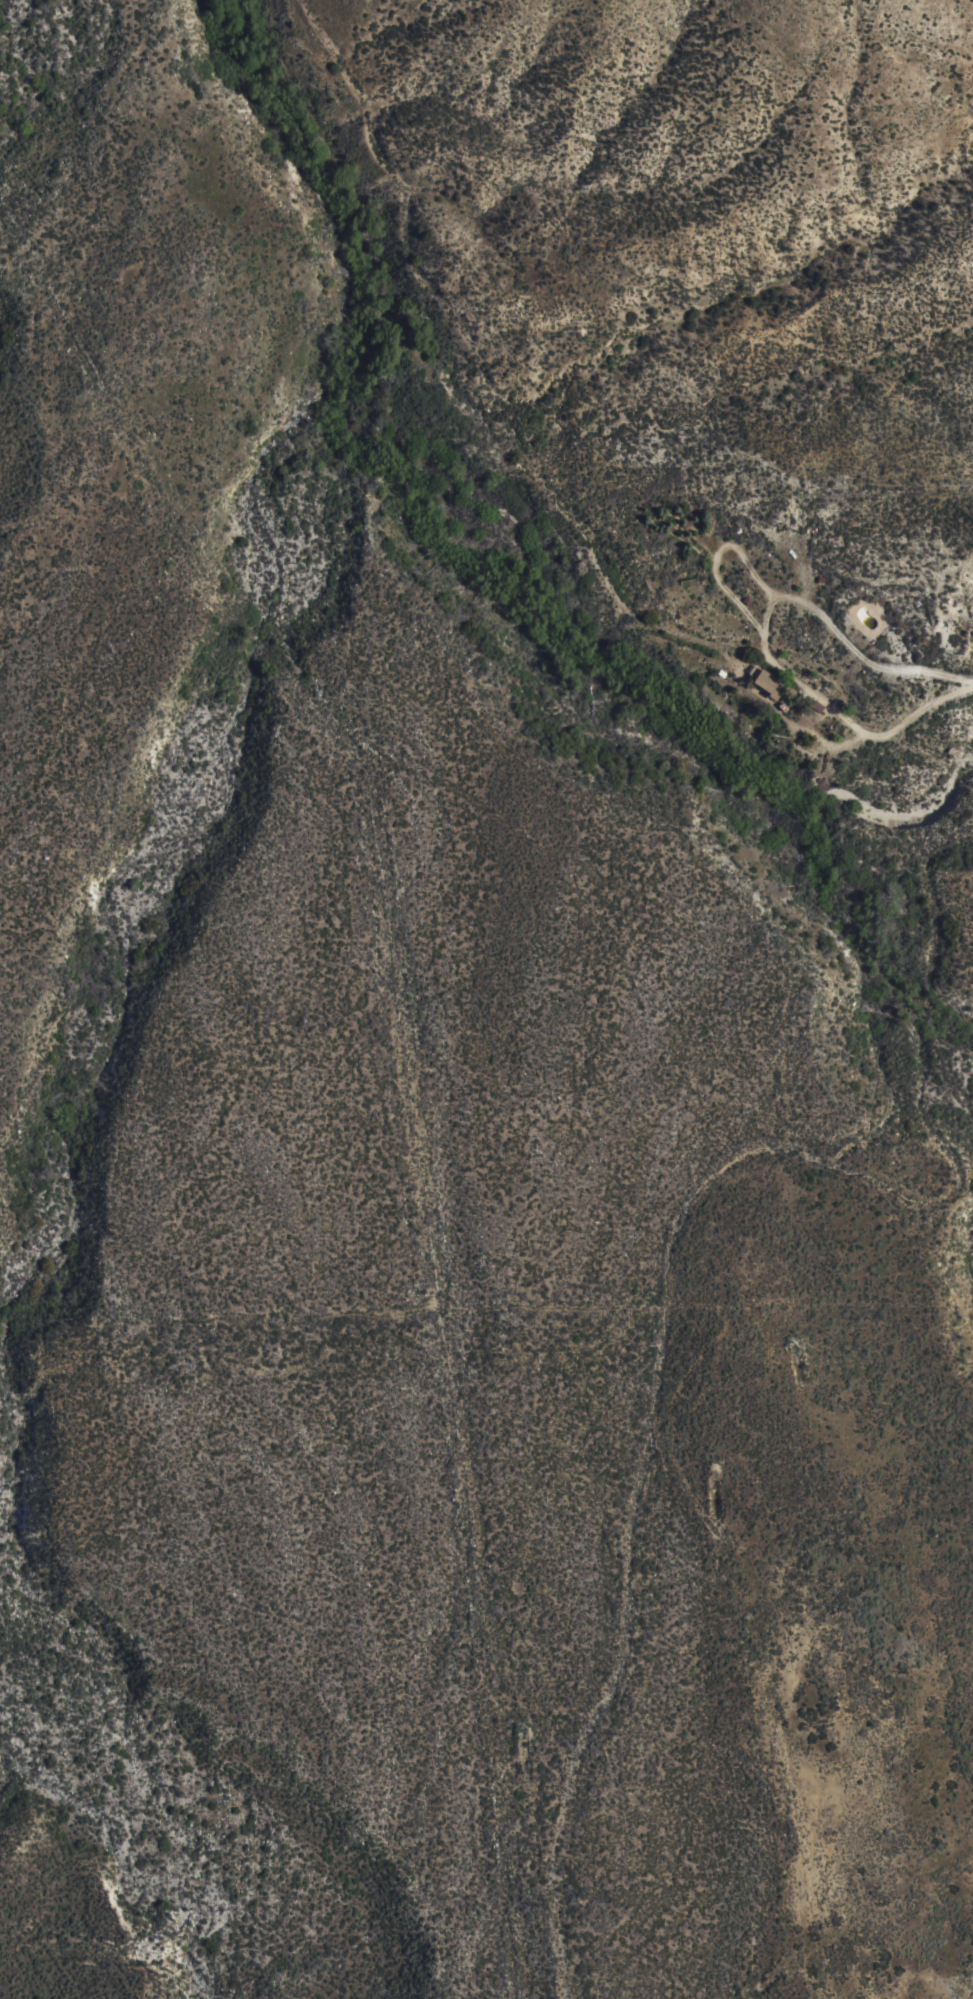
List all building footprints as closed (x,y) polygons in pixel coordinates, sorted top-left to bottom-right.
[(759,660),(790,680),(781,694),(750,675),(759,660)]
